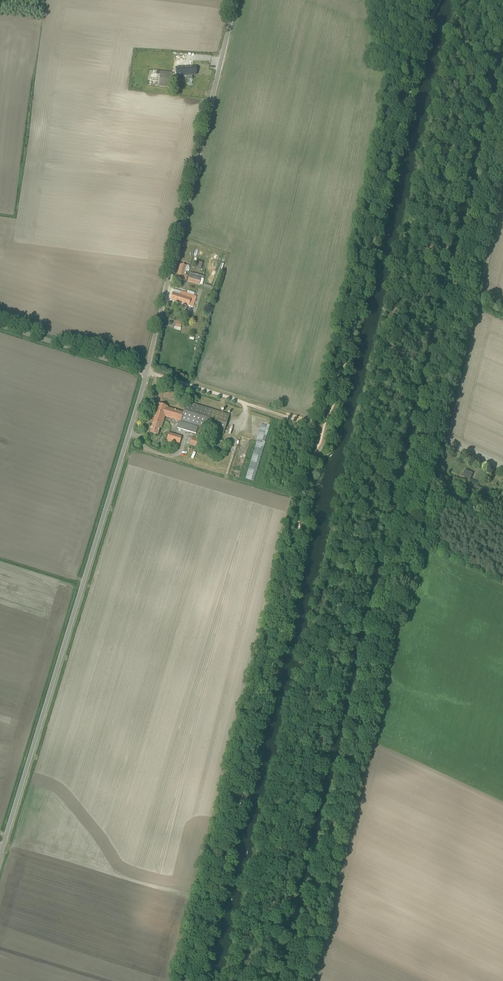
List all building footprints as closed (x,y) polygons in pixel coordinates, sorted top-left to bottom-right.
[(177,76),(196,75),(196,67),(176,68),(177,76)] [(171,88),(173,72),(149,69),(147,85),(171,88)] [(181,280),(185,265),(180,264),(177,278),(181,280)] [(216,282),(220,270),(217,269),(215,275),(212,274),(211,277),(214,278),(213,281),(216,282)] [(202,285),(204,278),(190,274),(188,281),(202,285)] [(173,292),(170,300),(193,307),(196,297),(181,291),(174,289),(173,293),(173,292)] [(223,434),(229,414),(187,402),(183,412),(181,421),(223,434)] [(165,416),(181,421),(183,412),(167,408),(168,407),(159,404),(150,433),(158,435),(160,428),(161,428),(165,416)] [(198,427),(179,421),(177,428),(196,434),(198,427)] [(192,437),(190,445),(198,447),(200,439),(192,437)] [(463,475),(472,479),(475,473),(465,469),(463,475)]
